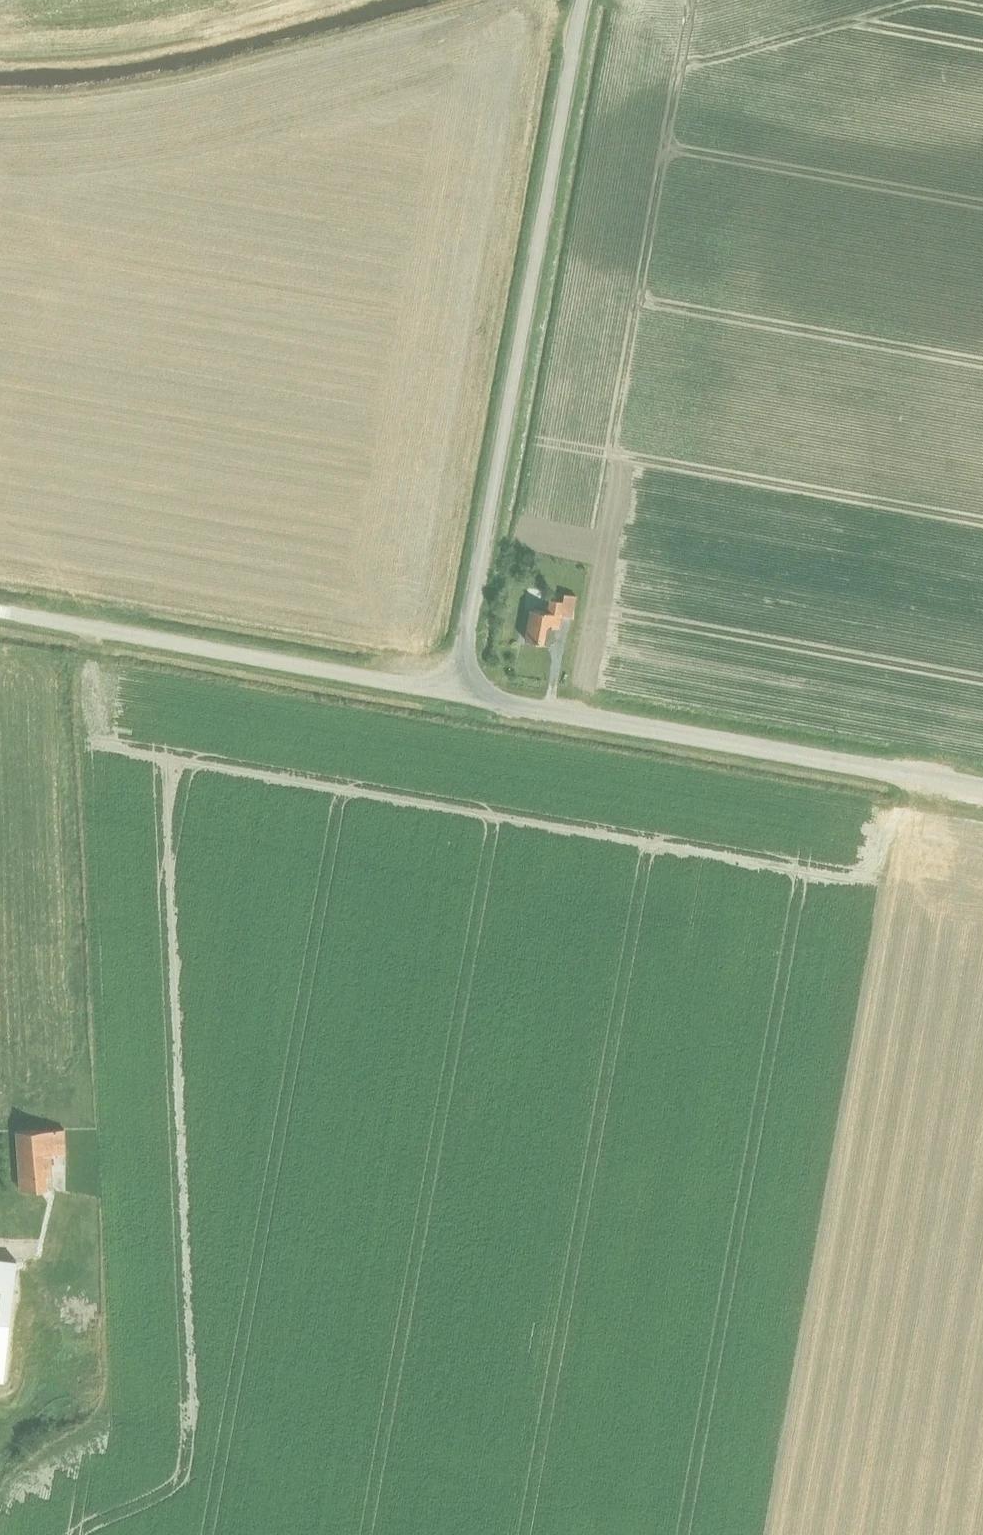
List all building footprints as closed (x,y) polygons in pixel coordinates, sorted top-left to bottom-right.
[(572,617),(576,595),(564,593),(562,601),(550,598),(547,611),(530,608),(525,639),(549,644),(553,626),(559,627),(561,615),(572,617)] [(50,1154),(65,1153),(64,1128),(16,1130),(20,1189),(46,1189),(46,1175),(51,1175),(50,1154)] [(4,1380),(15,1282),(0,1280),(0,1380),(4,1380)]
